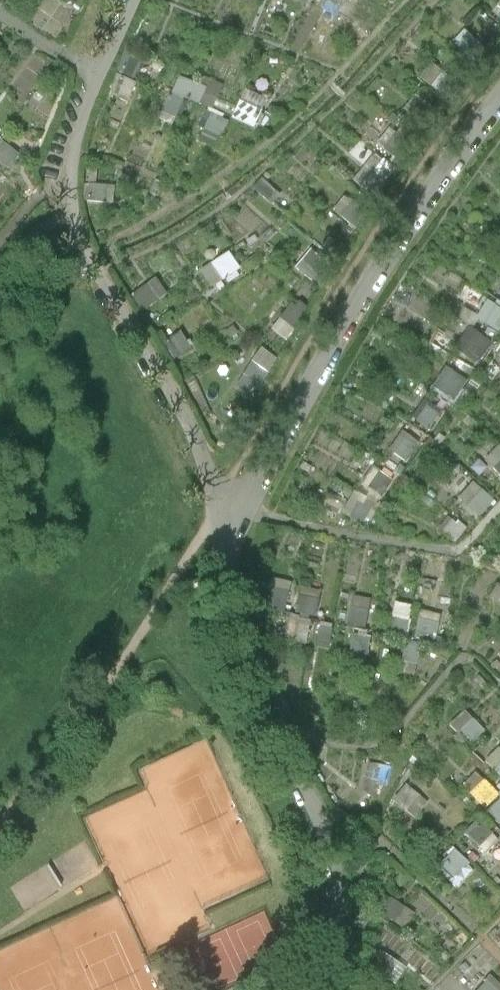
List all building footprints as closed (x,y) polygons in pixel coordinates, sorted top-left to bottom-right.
[(346,0),(327,0),(325,4),(339,12),(346,0)] [(184,95),(199,102),(206,86),(177,73),(158,116),(171,122),(184,95)] [(243,87),(233,118),(258,125),(267,95),(243,87)] [(211,110),(201,132),(217,139),(227,117),(211,110)] [(8,167),(17,153),(0,142),(0,162),(8,167)] [(352,177),(370,194),(387,176),(369,159),(352,177)] [(225,281),(240,274),(228,250),(198,265),(208,284),(223,277),(225,281)] [(140,308),(165,295),(156,277),(130,291),(140,308)] [(487,296),(475,317),(498,331),(499,327),(499,304),(487,296)] [(287,299),(269,327),(285,338),(304,309),(287,299)] [(457,353),(475,367),(492,344),(474,330),(457,353)] [(171,354),(185,349),(179,333),(165,338),(171,354)] [(258,345),(236,381),(251,390),(273,354),(258,345)] [(428,386),(449,398),(462,375),(441,364),(428,386)] [(418,400),(407,416),(428,430),(439,414),(418,400)] [(499,478),(499,448),(495,443),(479,459),(499,479),(499,478)] [(465,481),(452,500),(477,516),(490,497),(465,481)] [(268,576),(266,606),(285,608),(288,578),(268,576)] [(285,608),(293,610),(298,583),(290,582),(285,608)] [(491,583),(484,597),(499,604),(499,587),(491,583)] [(298,585),(295,612),(316,614),(319,587),(298,585)] [(366,634),(370,596),(349,594),(345,632),(366,634)] [(390,601),(385,626),(401,629),(406,605),(390,601)] [(415,610),(411,637),(432,640),(436,613),(415,610)] [(327,646),(328,623),(315,622),(315,646),(327,646)] [(349,632),(345,655),(365,659),(369,636),(349,632)] [(400,642),(400,662),(415,662),(415,642),(400,642)] [(463,743),(477,729),(457,709),(443,723),(463,743)] [(493,745),(479,761),(499,781),(499,752),(493,745)] [(368,760),(358,789),(389,800),(400,771),(368,760)] [(463,793),(478,809),(493,794),(478,778),(463,793)] [(403,783),(386,798),(407,819),(423,804),(403,783)] [(493,824),(499,816),(499,801),(496,797),(481,813),(493,824)] [(477,821),(461,831),(476,854),(492,844),(477,821)] [(449,846),(430,867),(454,888),(472,868),(449,846)] [(376,912),(399,928),(411,910),(388,895),(376,912)] [(379,951),(369,967),(391,981),(402,965),(379,951)] [(472,989),(499,989),(499,987),(484,975),(472,989)]
